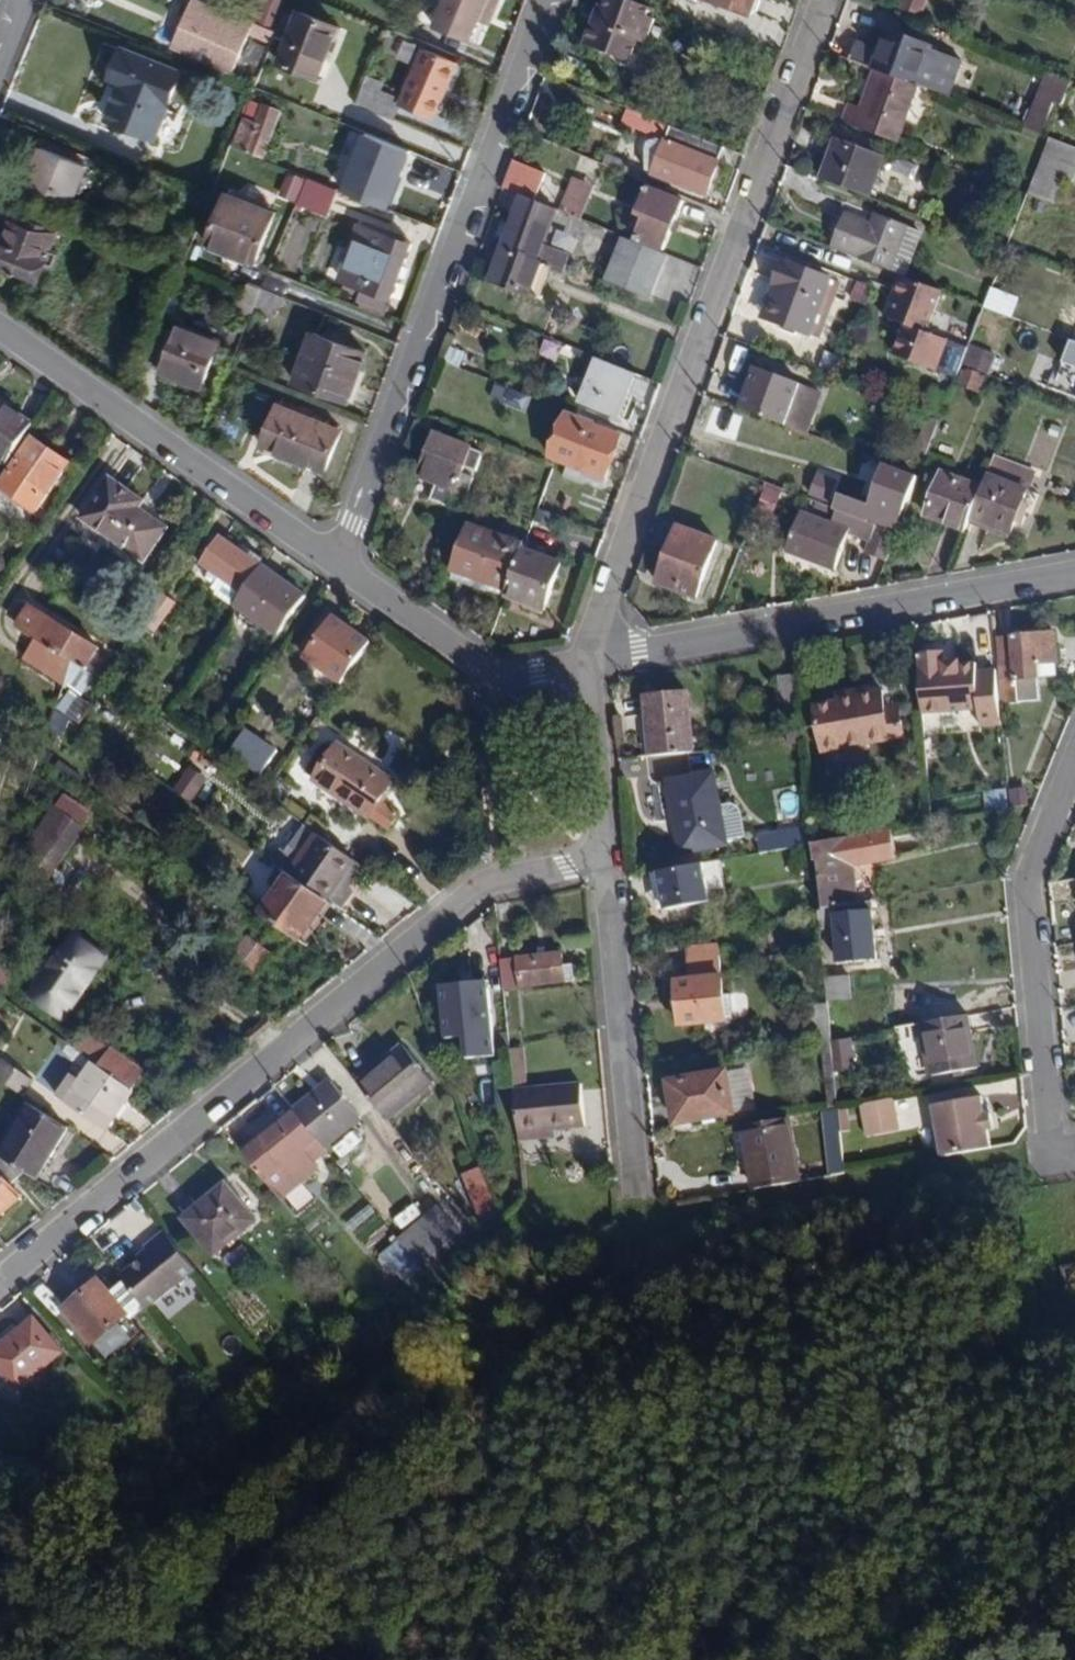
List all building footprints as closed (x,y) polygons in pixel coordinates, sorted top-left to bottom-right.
[(274,24),(282,0),(261,0),(255,17),(274,24)] [(470,42),(478,22),(484,8),(487,9),(491,0),(445,0),(434,27),(470,42)] [(478,22),(488,26),(500,0),(491,0),(487,9),(484,8),(478,22)] [(630,64),(638,43),(645,46),(654,22),(647,20),(651,11),(620,0),(609,0),(604,13),(599,26),(591,24),(583,47),(630,64)] [(748,15),(754,0),(706,0),(748,15)] [(922,16),(927,0),(907,0),(904,8),(922,16)] [(591,24),(599,26),(604,13),(596,10),(591,24)] [(280,64),(319,79),(338,27),(299,12),(280,64)] [(189,54),(233,73),(246,44),(229,36),(231,31),(205,19),(189,54)] [(241,37),(269,47),(275,32),(247,21),(241,37)] [(947,100),(961,64),(931,53),(932,48),(890,32),(881,54),(857,45),(850,62),(877,72),(921,89),(947,100)] [(106,122),(154,142),(181,74),(123,49),(110,82),(121,87),(106,122)] [(400,105),(433,120),(456,64),(423,51),(400,105)] [(843,124),(898,145),(921,89),(877,72),(862,109),(850,105),(843,124)] [(1052,105),(1061,109),(1070,83),(1048,74),(1033,111),(1047,117),(1052,105)] [(358,105),(386,117),(394,99),(365,86),(358,105)] [(236,146),(263,157),(281,113),(265,106),(257,125),(246,121),(236,146)] [(649,173),(708,196),(725,149),(637,114),(631,130),(656,140),(649,144),(646,151),(649,173)] [(306,140),(318,145),(325,126),(314,121),(306,140)] [(412,152),(360,130),(337,184),(389,206),(412,152)] [(1071,184),(1074,175),(1074,150),(1047,140),(1026,195),(1054,206),(1064,181),(1071,184)] [(820,179),(869,198),(884,160),(835,142),(820,179)] [(25,193),(70,211),(88,168),(44,149),(25,193)] [(628,176),(632,167),(607,157),(603,167),(628,176)] [(574,182),(594,190),(603,167),(583,159),(574,182)] [(298,205),(327,216),(338,190),(309,179),(298,205)] [(561,213),(582,222),(594,190),(574,182),(561,213)] [(637,241),(663,252),(684,203),(650,189),(638,218),(646,222),(637,241)] [(208,246),(256,265),(276,215),(228,196),(208,246)] [(567,256),(542,246),(549,228),(515,215),(511,225),(503,222),(498,237),(506,240),(503,250),(508,252),(506,257),(548,274),(550,267),(561,271),(567,256)] [(901,277),(902,278),(915,244),(908,241),(912,229),(874,216),(869,231),(841,220),(829,250),(901,277)] [(52,250),(59,233),(37,223),(33,231),(15,222),(6,245),(0,243),(0,269),(38,284),(47,264),(54,267),(60,254),(52,250)] [(364,304),(386,312),(412,245),(363,226),(342,281),(369,292),(364,304)] [(609,281),(649,297),(667,257),(627,240),(609,281)] [(491,282),(496,284),(506,257),(501,255),(491,282)] [(496,284),(537,299),(548,274),(506,257),(496,284)] [(778,281),(782,283),(789,266),(785,264),(778,281)] [(769,317),(796,329),(816,277),(789,266),(782,283),(778,281),(777,284),(782,286),(775,306),(774,306),(769,317)] [(764,319),(820,341),(840,286),(816,277),(796,329),(769,317),(774,306),(769,304),(764,319)] [(946,341),(926,333),(941,292),(902,278),(901,277),(885,319),(905,326),(893,356),(934,372),(946,341)] [(256,308),(256,306),(263,289),(249,284),(241,302),(256,308)] [(774,306),(775,306),(782,286),(777,284),(769,304),(774,306)] [(983,308),(1006,317),(1014,297),(990,288),(983,308)] [(256,306),(278,315),(285,298),(263,289),(256,306)] [(163,372),(202,388),(221,343),(181,327),(163,372)] [(294,383),(348,404),(367,355),(313,333),(294,383)] [(972,344),(963,366),(987,376),(996,354),(972,344)] [(460,367),(477,374),(481,363),(464,356),(460,367)] [(581,402),(617,417),(634,374),(598,359),(581,402)] [(987,376),(963,366),(956,382),(980,392),(987,376)] [(740,409),(785,427),(800,385),(755,369),(740,409)] [(492,397),(503,401),(508,389),(497,384),(492,397)] [(785,427),(806,434),(820,393),(800,385),(785,427)] [(6,463),(33,423),(0,400),(0,460),(6,463)] [(327,473),(343,432),(278,406),(262,447),(327,473)] [(553,459),(605,480),(621,438),(593,427),(594,424),(569,413),(553,459)] [(916,446),(926,450),(934,426),(924,422),(916,446)] [(433,501),(462,512),(483,454),(436,436),(419,479),(439,487),(433,501)] [(2,486),(38,510),(70,463),(33,439),(2,486)] [(911,459),(922,463),(926,450),(916,446),(911,459)] [(970,519),(1008,534),(1030,476),(992,461),(982,487),(970,519)] [(875,525),(892,532),(915,474),(889,464),(872,509),(841,497),(836,511),(875,525)] [(925,518),(955,529),(972,484),(942,473),(925,518)] [(87,517),(145,557),(166,527),(139,509),(143,502),(111,481),(87,517)] [(765,484),(760,503),(777,508),(782,488),(765,484)] [(965,533),(970,519),(982,487),(972,484),(955,529),(965,533)] [(831,524),(805,514),(794,545),(838,562),(849,531),(870,539),(864,553),(884,561),(896,533),(892,532),(875,525),(836,511),(831,524)] [(524,550),(525,546),(471,525),(453,572),(508,593),(524,550)] [(656,583),(695,597),(716,541),(677,527),(656,583)] [(241,592),(261,564),(222,538),(204,565),(220,577),(241,592)] [(506,597),(545,612),(563,564),(524,550),(508,593),(506,597)] [(236,606),(279,635),(306,596),(264,567),(236,606)] [(232,606),(241,592),(220,577),(212,588),(216,591),(215,594),(232,606)] [(142,623),(154,632),(176,601),(164,592),(142,623)] [(307,658),(343,682),(372,641),(336,616),(307,658)] [(97,656),(100,651),(51,618),(40,635),(72,658),(102,679),(112,666),(97,656)] [(1001,703),(1039,701),(1038,677),(1037,666),(1054,664),(1053,633),(998,638),(1001,703)] [(25,658),(64,683),(72,658),(40,635),(25,658)] [(974,665),(956,667),(949,667),(948,664),(942,664),(941,653),(917,655),(923,715),(978,710),(974,673),(974,665)] [(1038,677),(1055,676),(1054,664),(1037,666),(1038,677)] [(1000,726),(995,671),(974,673),(978,710),(979,728),(1000,726)] [(781,713),(798,711),(795,676),(779,678),(781,713)] [(65,690),(56,710),(79,721),(88,700),(65,690)] [(651,758),(694,751),(688,691),(644,698),(651,758)] [(867,743),(901,739),(899,723),(886,724),(884,710),(881,692),(858,695),(858,692),(835,695),(836,703),(815,706),(821,750),(842,747),(843,753),(868,749),(867,743)] [(886,724),(899,723),(897,708),(884,710),(886,724)] [(61,735),(71,720),(56,710),(46,725),(61,735)] [(230,753),(263,775),(278,752),(245,731),(230,753)] [(388,829),(392,824),(345,793),(354,779),(383,798),(394,781),(339,744),(314,781),(388,829)] [(541,778),(560,775),(558,760),(539,762),(541,778)] [(175,787),(195,797),(207,774),(186,764),(175,787)] [(730,807),(721,809),(714,772),(668,782),(674,818),(680,817),(687,853),(729,845),(728,839),(745,836),(742,816),(735,808),(730,807)] [(392,824),(399,813),(381,801),(383,798),(354,779),(345,793),(392,824)] [(1007,796),(1026,795),(1025,786),(1006,787),(1007,796)] [(1008,809),(1027,805),(1026,795),(1007,796),(1008,809)] [(70,842),(82,826),(57,809),(46,825),(70,842)] [(20,861),(44,878),(70,842),(46,825),(20,861)] [(761,853),(811,844),(809,827),(758,837),(761,853)] [(892,860),(899,859),(894,830),(886,831),(892,860)] [(855,866),(892,860),(886,831),(811,844),(812,860),(817,860),(821,911),(859,903),(857,887),(850,887),(848,867),(855,866)] [(292,876),(328,901),(356,861),(319,837),(292,876)] [(667,909),(708,901),(701,864),(661,872),(667,909)] [(300,940),(328,901),(292,876),(278,866),(266,882),(279,890),(262,913),(300,940)] [(850,887),(857,887),(855,866),(848,867),(850,887)] [(840,962),(876,958),(871,901),(859,903),(821,911),(817,911),(819,930),(837,929),(840,962)] [(57,963),(84,983),(103,957),(75,937),(57,963)] [(238,954),(259,970),(271,954),(249,938),(238,954)] [(680,1025),(699,1024),(704,1023),(725,1021),(726,1027),(732,1020),(729,994),(722,995),(718,948),(689,951),(691,980),(676,982),(680,1025)] [(504,991),(574,981),(572,965),(564,966),(562,950),(501,961),(504,991)] [(35,994),(62,1014),(84,983),(57,963),(35,994)] [(825,975),(826,1000),(851,999),(850,974),(825,975)] [(468,1058),(496,1055),(489,981),(441,986),(446,1039),(466,1038),(468,1058)] [(932,1076),(977,1067),(968,1016),(923,1025),(932,1076)] [(704,1023),(705,1029),(726,1027),(725,1021),(704,1023)] [(831,1062),(852,1060),(850,1038),(829,1042),(831,1062)] [(836,1109),(832,1073),(831,1062),(829,1042),(817,1044),(824,1111),(836,1109)] [(134,1089),(147,1070),(106,1043),(94,1061),(134,1089)] [(426,1073),(412,1085),(398,1067),(412,1056),(403,1045),(356,1082),(388,1121),(434,1083),(426,1073)] [(507,1048),(512,1080),(528,1077),(523,1046),(507,1048)] [(1074,1070),(1074,1052),(1065,1054),(1066,1072),(1074,1070)] [(412,1085),(426,1073),(412,1056),(398,1067),(412,1085)] [(832,1073),(852,1071),(852,1060),(831,1062),(832,1073)] [(106,1130),(134,1089),(94,1061),(67,1102),(106,1130)] [(38,1084),(10,1065),(0,1078),(0,1080),(28,1099),(38,1084)] [(677,1122),(732,1112),(725,1073),(671,1084),(677,1122)] [(317,1137),(324,1147),(361,1117),(331,1080),(294,1110),(295,1111),(317,1137)] [(547,1130),(583,1126),(580,1083),(513,1090),(518,1139),(548,1136),(547,1130)] [(986,1130),(991,1129),(988,1112),(983,1113),(980,1095),(932,1104),(941,1157),(989,1149),(986,1130)] [(864,1136),(898,1130),(893,1099),(859,1104),(864,1136)] [(38,1181),(71,1129),(33,1103),(0,1156),(25,1172),(38,1181)] [(991,1129),(997,1128),(994,1110),(988,1112),(991,1129)] [(303,1148),(317,1137),(295,1111),(243,1155),(280,1199),(319,1167),(303,1148)] [(832,1176),(842,1174),(836,1114),(824,1116),(826,1133),(827,1133),(832,1176)] [(743,1134),(786,1126),(784,1118),(742,1126),(743,1134)] [(753,1190),(797,1182),(786,1126),(743,1134),(753,1190)] [(339,1156),(359,1143),(352,1132),(332,1145),(339,1156)] [(18,1200),(8,1187),(25,1172),(0,1156),(0,1214),(18,1200)] [(483,1213),(498,1207),(482,1167),(467,1173),(483,1213)] [(184,1218),(214,1254),(254,1221),(224,1185),(184,1218)] [(412,1203),(392,1220),(401,1231),(421,1213),(412,1203)] [(414,1258),(421,1266),(461,1233),(440,1208),(435,1212),(444,1222),(421,1240),(413,1230),(400,1241),(414,1258)] [(413,1230),(421,1240),(444,1222),(435,1212),(413,1230)] [(119,1275),(146,1308),(196,1268),(164,1229),(143,1247),(147,1252),(119,1275)] [(400,1241),(383,1255),(397,1272),(414,1258),(400,1241)] [(1066,1268),(1070,1290),(1074,1290),(1074,1267),(1066,1268)] [(91,1343),(127,1313),(99,1280),(64,1311),(91,1343)] [(18,1388),(62,1351),(33,1318),(0,1347),(0,1366),(18,1388)]
